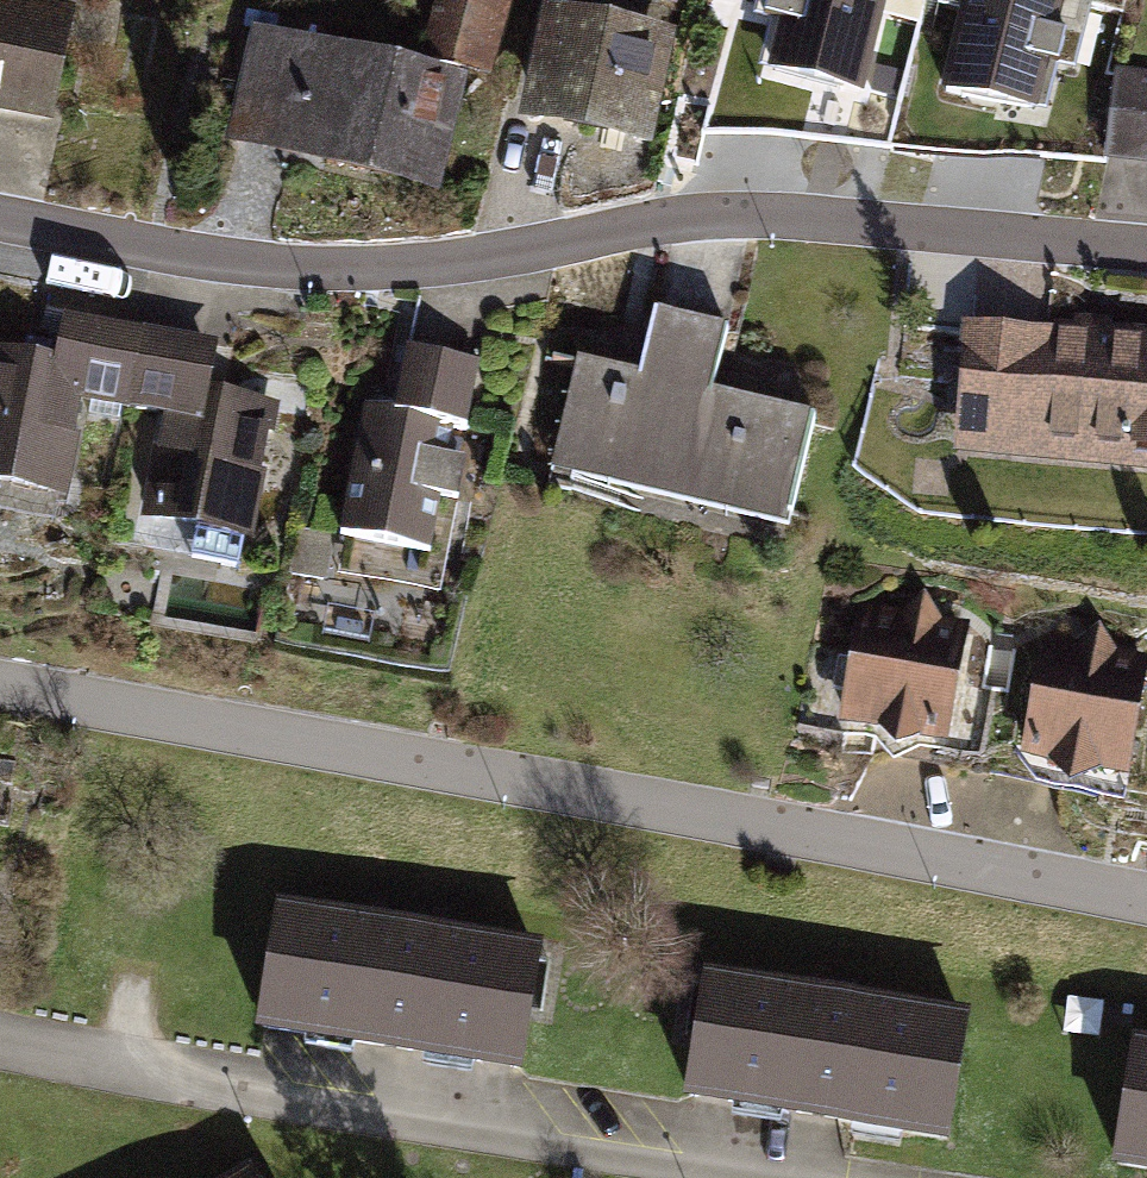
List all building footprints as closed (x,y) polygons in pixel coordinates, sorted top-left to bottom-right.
[(63,0),(0,0),(0,107),(48,116),(69,1),(63,0)] [(491,66),(506,0),(430,0),(420,51),(491,66)] [(540,0),(533,0),(510,114),(647,141),(670,26),(540,0)] [(864,97),(889,0),(765,0),(761,16),(784,22),(771,73),(864,97)] [(1036,110),(1062,0),(966,0),(945,89),(1036,110)] [(448,68),(243,24),(219,140),(424,183),(448,68)] [(1114,71),(1103,158),(1146,163),(1146,75),(1114,71)] [(631,367),(570,352),(541,468),(779,527),(808,412),(701,385),(717,320),(647,302),(631,367)] [(112,407),(127,322),(56,310),(48,357),(0,348),(0,487),(62,498),(79,401),(112,407)] [(953,316),(941,454),(1146,471),(1146,333),(953,316)] [(206,338),(127,322),(112,407),(151,413),(129,517),(242,541),(271,399),(197,383),(206,338)] [(384,409),(354,403),(330,527),(422,544),(445,420),(459,423),(471,355),(397,341),(384,409)] [(960,625),(854,606),(833,720),(940,738),(960,625)] [(1140,652),(1031,635),(1013,752),(1122,769),(1140,652)] [(534,939),(268,896),(247,1024),(513,1067),(534,939)] [(963,1011),(699,968),(679,1091),(942,1134),(963,1011)] [(1126,1034),(1106,1161),(1146,1167),(1146,1037),(1126,1034)] [(217,1177),(255,1177),(245,1162),(217,1177)]
